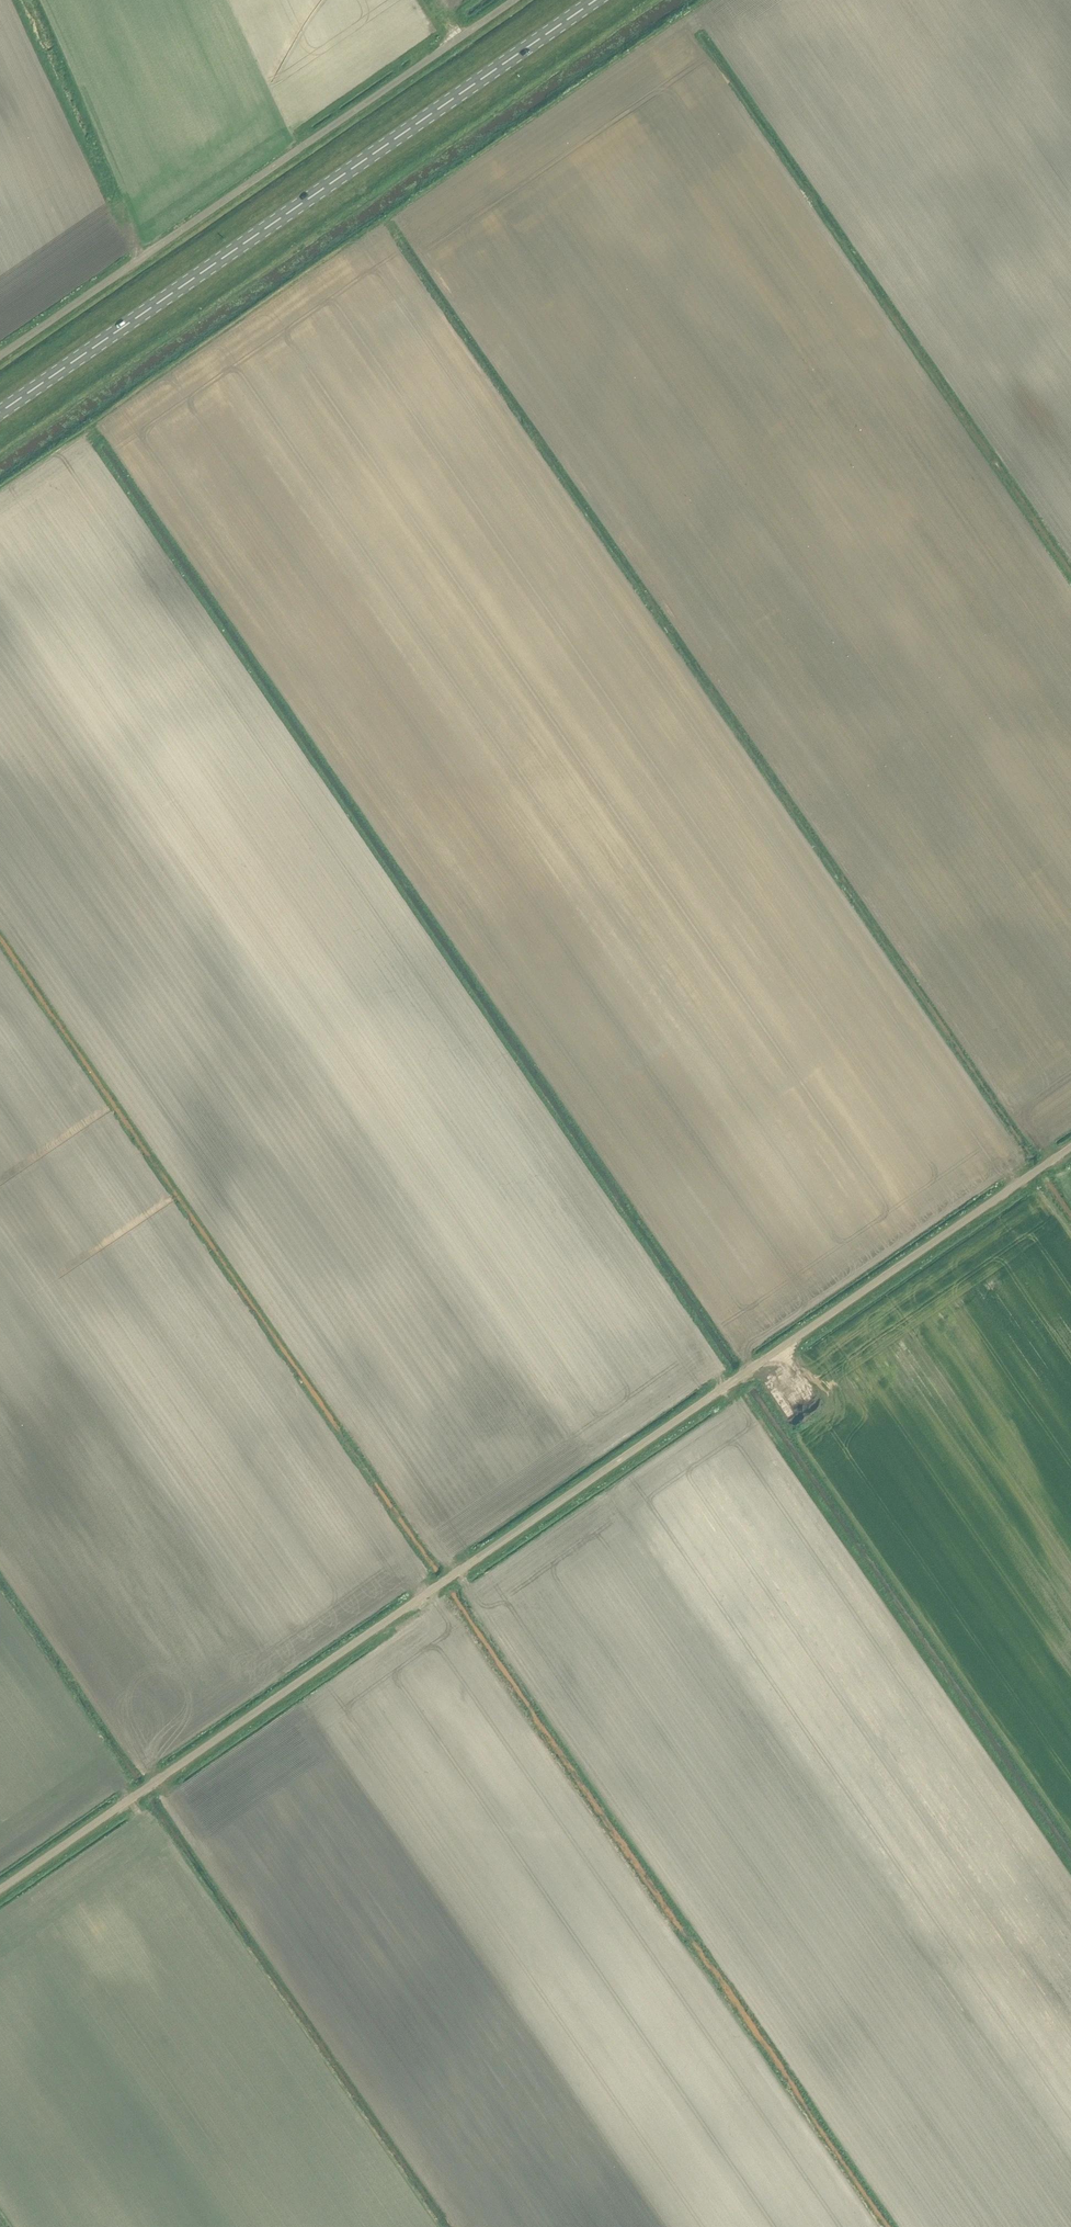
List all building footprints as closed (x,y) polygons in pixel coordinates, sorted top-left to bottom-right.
[(773,1388),(791,1378),(783,1365),(766,1375),(773,1388)]
